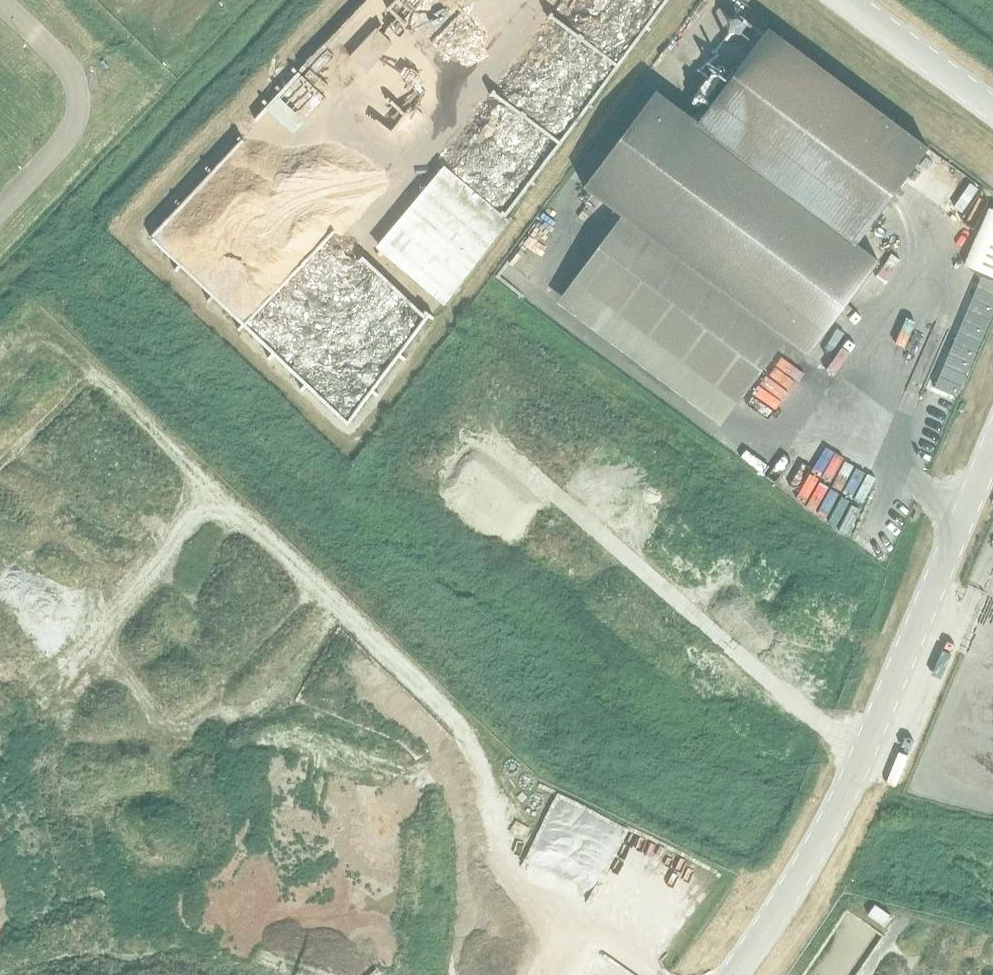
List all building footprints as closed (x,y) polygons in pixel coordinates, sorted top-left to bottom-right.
[(583,186),(622,215),(574,279),(738,402),(786,338),(808,355),(879,260),(856,244),(928,147),(769,27),(698,122),(656,90),(583,186)] [(304,59),(272,88),(302,120),(333,92),(304,59)] [(449,291),(515,207),(446,152),(379,236),(449,291)] [(941,198),(952,206),(968,184),(957,176),(941,198)] [(989,207),(965,265),(992,277),(992,209),(989,207)] [(934,386),(956,396),(992,307),(992,282),(980,277),(934,386)] [(838,316),(823,342),(844,353),(859,328),(838,316)] [(818,426),(788,479),(809,491),(822,467),(835,474),(849,449),(826,437),(829,433),(818,426)] [(766,464),(773,457),(758,442),(751,450),(766,464)] [(825,498),(844,506),(853,485),(833,477),(825,498)] [(884,926),(891,916),(875,904),(868,914),(884,926)]
